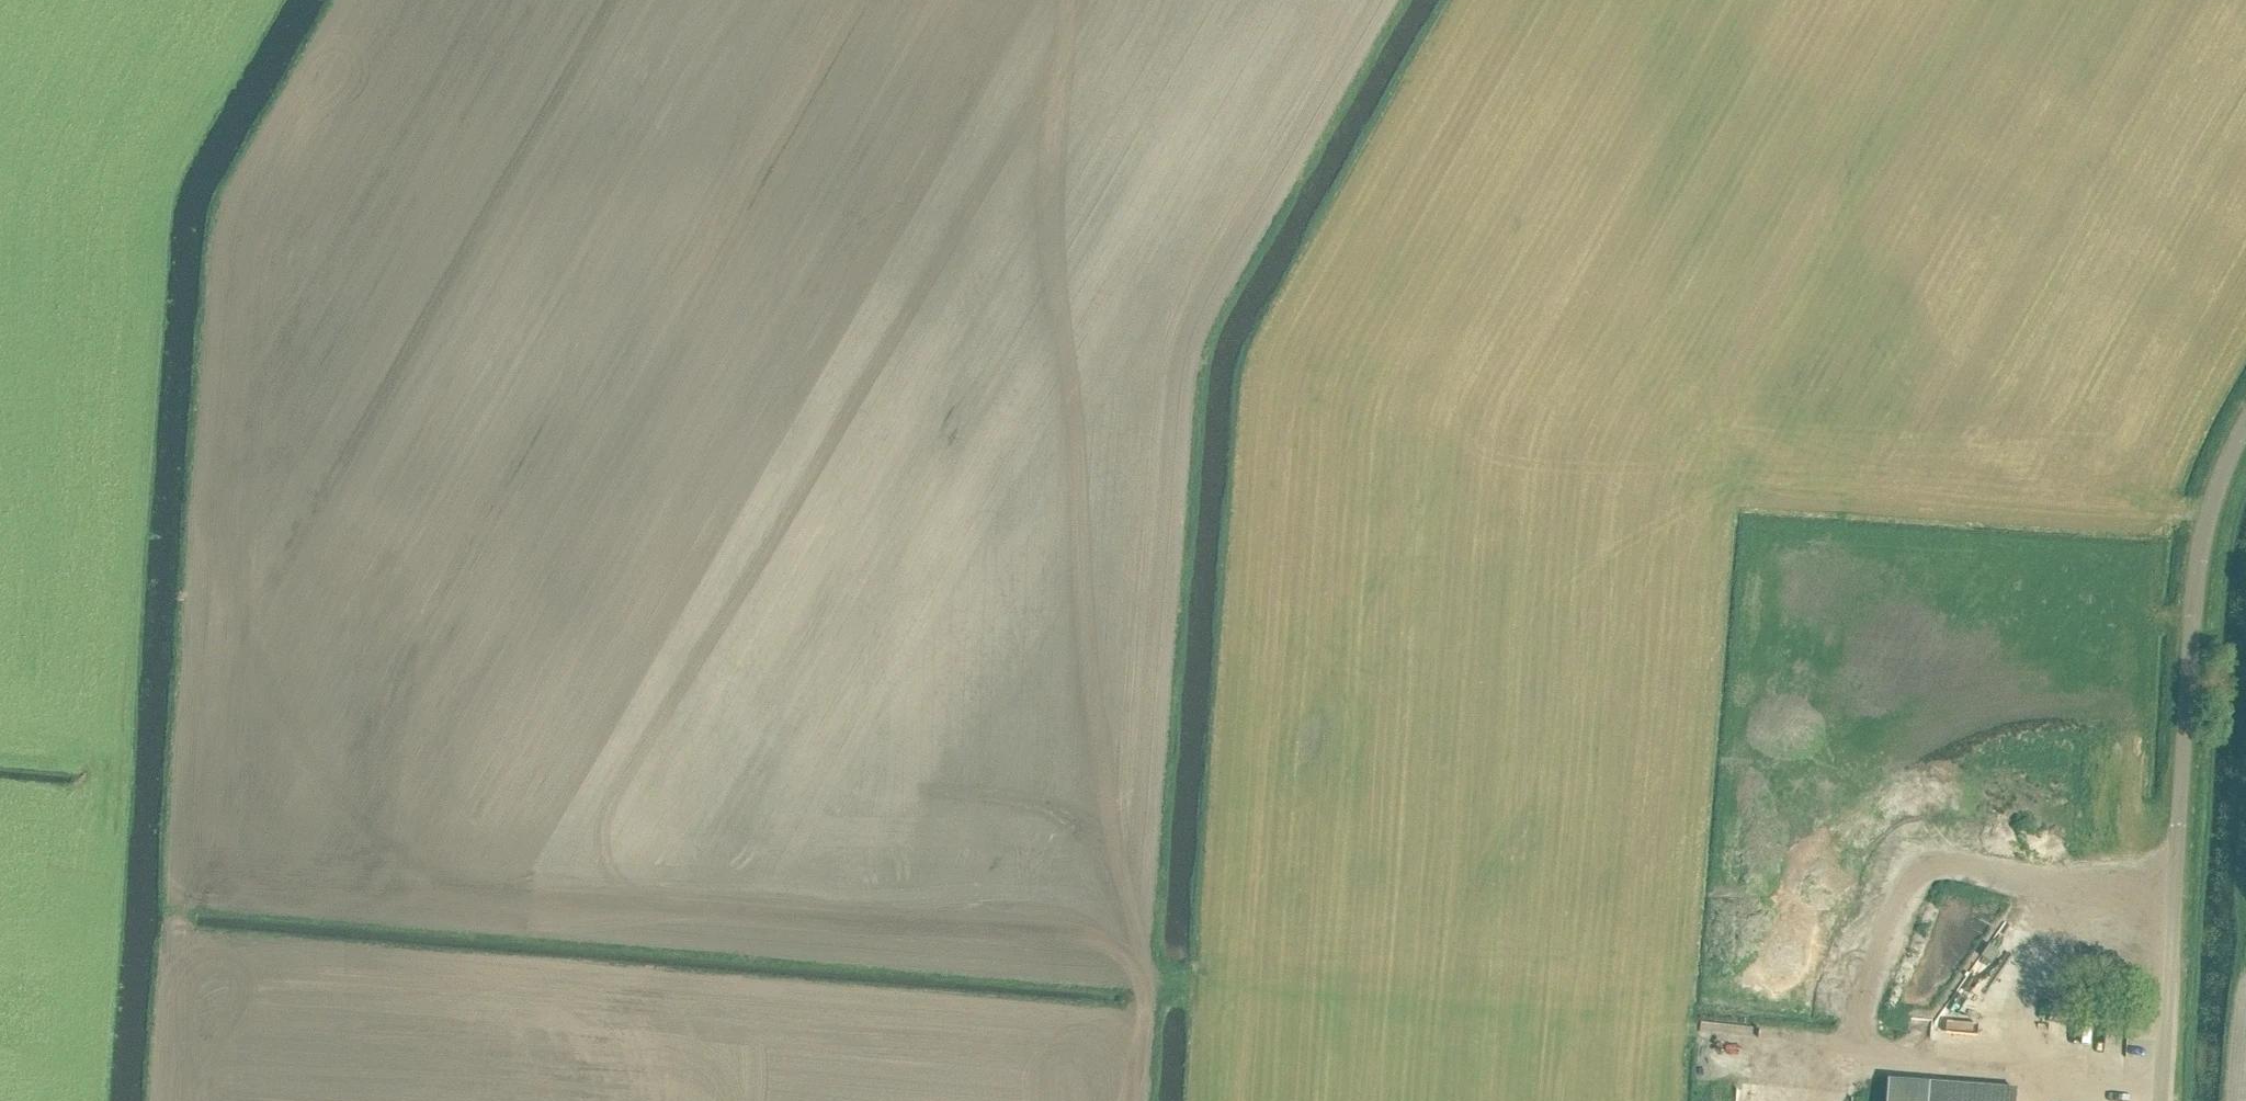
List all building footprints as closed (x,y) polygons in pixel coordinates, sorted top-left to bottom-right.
[(1889,1082),(1888,1100),(2016,1100),(2016,1092),(1889,1082)]
